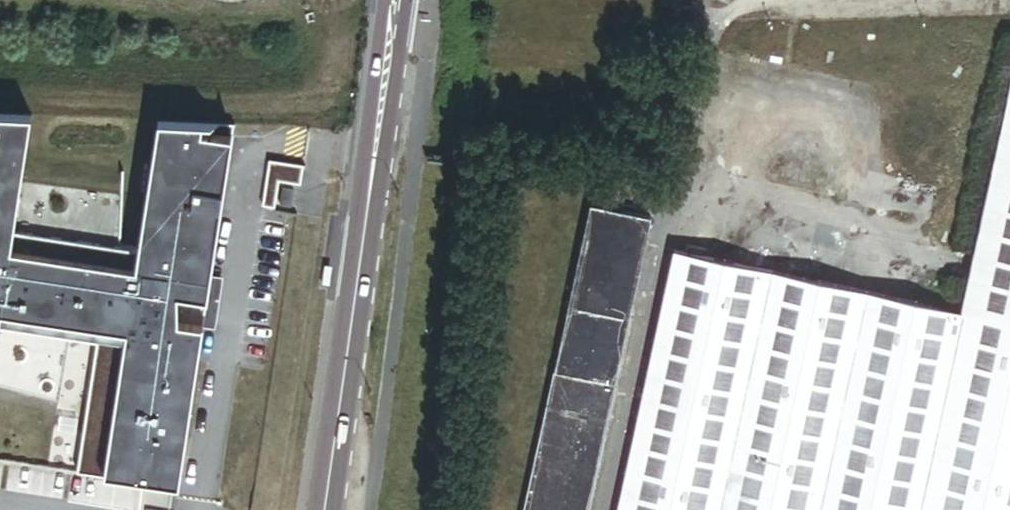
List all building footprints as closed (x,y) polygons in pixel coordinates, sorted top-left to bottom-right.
[(959,316),(671,254),(616,509),(1009,509),(1009,78),(959,316)] [(32,116),(0,115),(0,330),(0,329),(2,315),(100,328),(98,343),(78,474),(136,481),(138,472),(182,475),(236,125),(159,122),(139,251),(15,232),(32,116)] [(302,186),(305,167),(270,162),(261,208),(275,211),(280,183),(302,186)] [(295,190),(284,188),(281,207),(292,209),(295,190)] [(523,509),(586,509),(648,220),(588,208),(523,509)] [(100,328),(2,315),(0,329),(98,343),(100,328)] [(180,487),(182,475),(138,472),(136,481),(180,487)]
